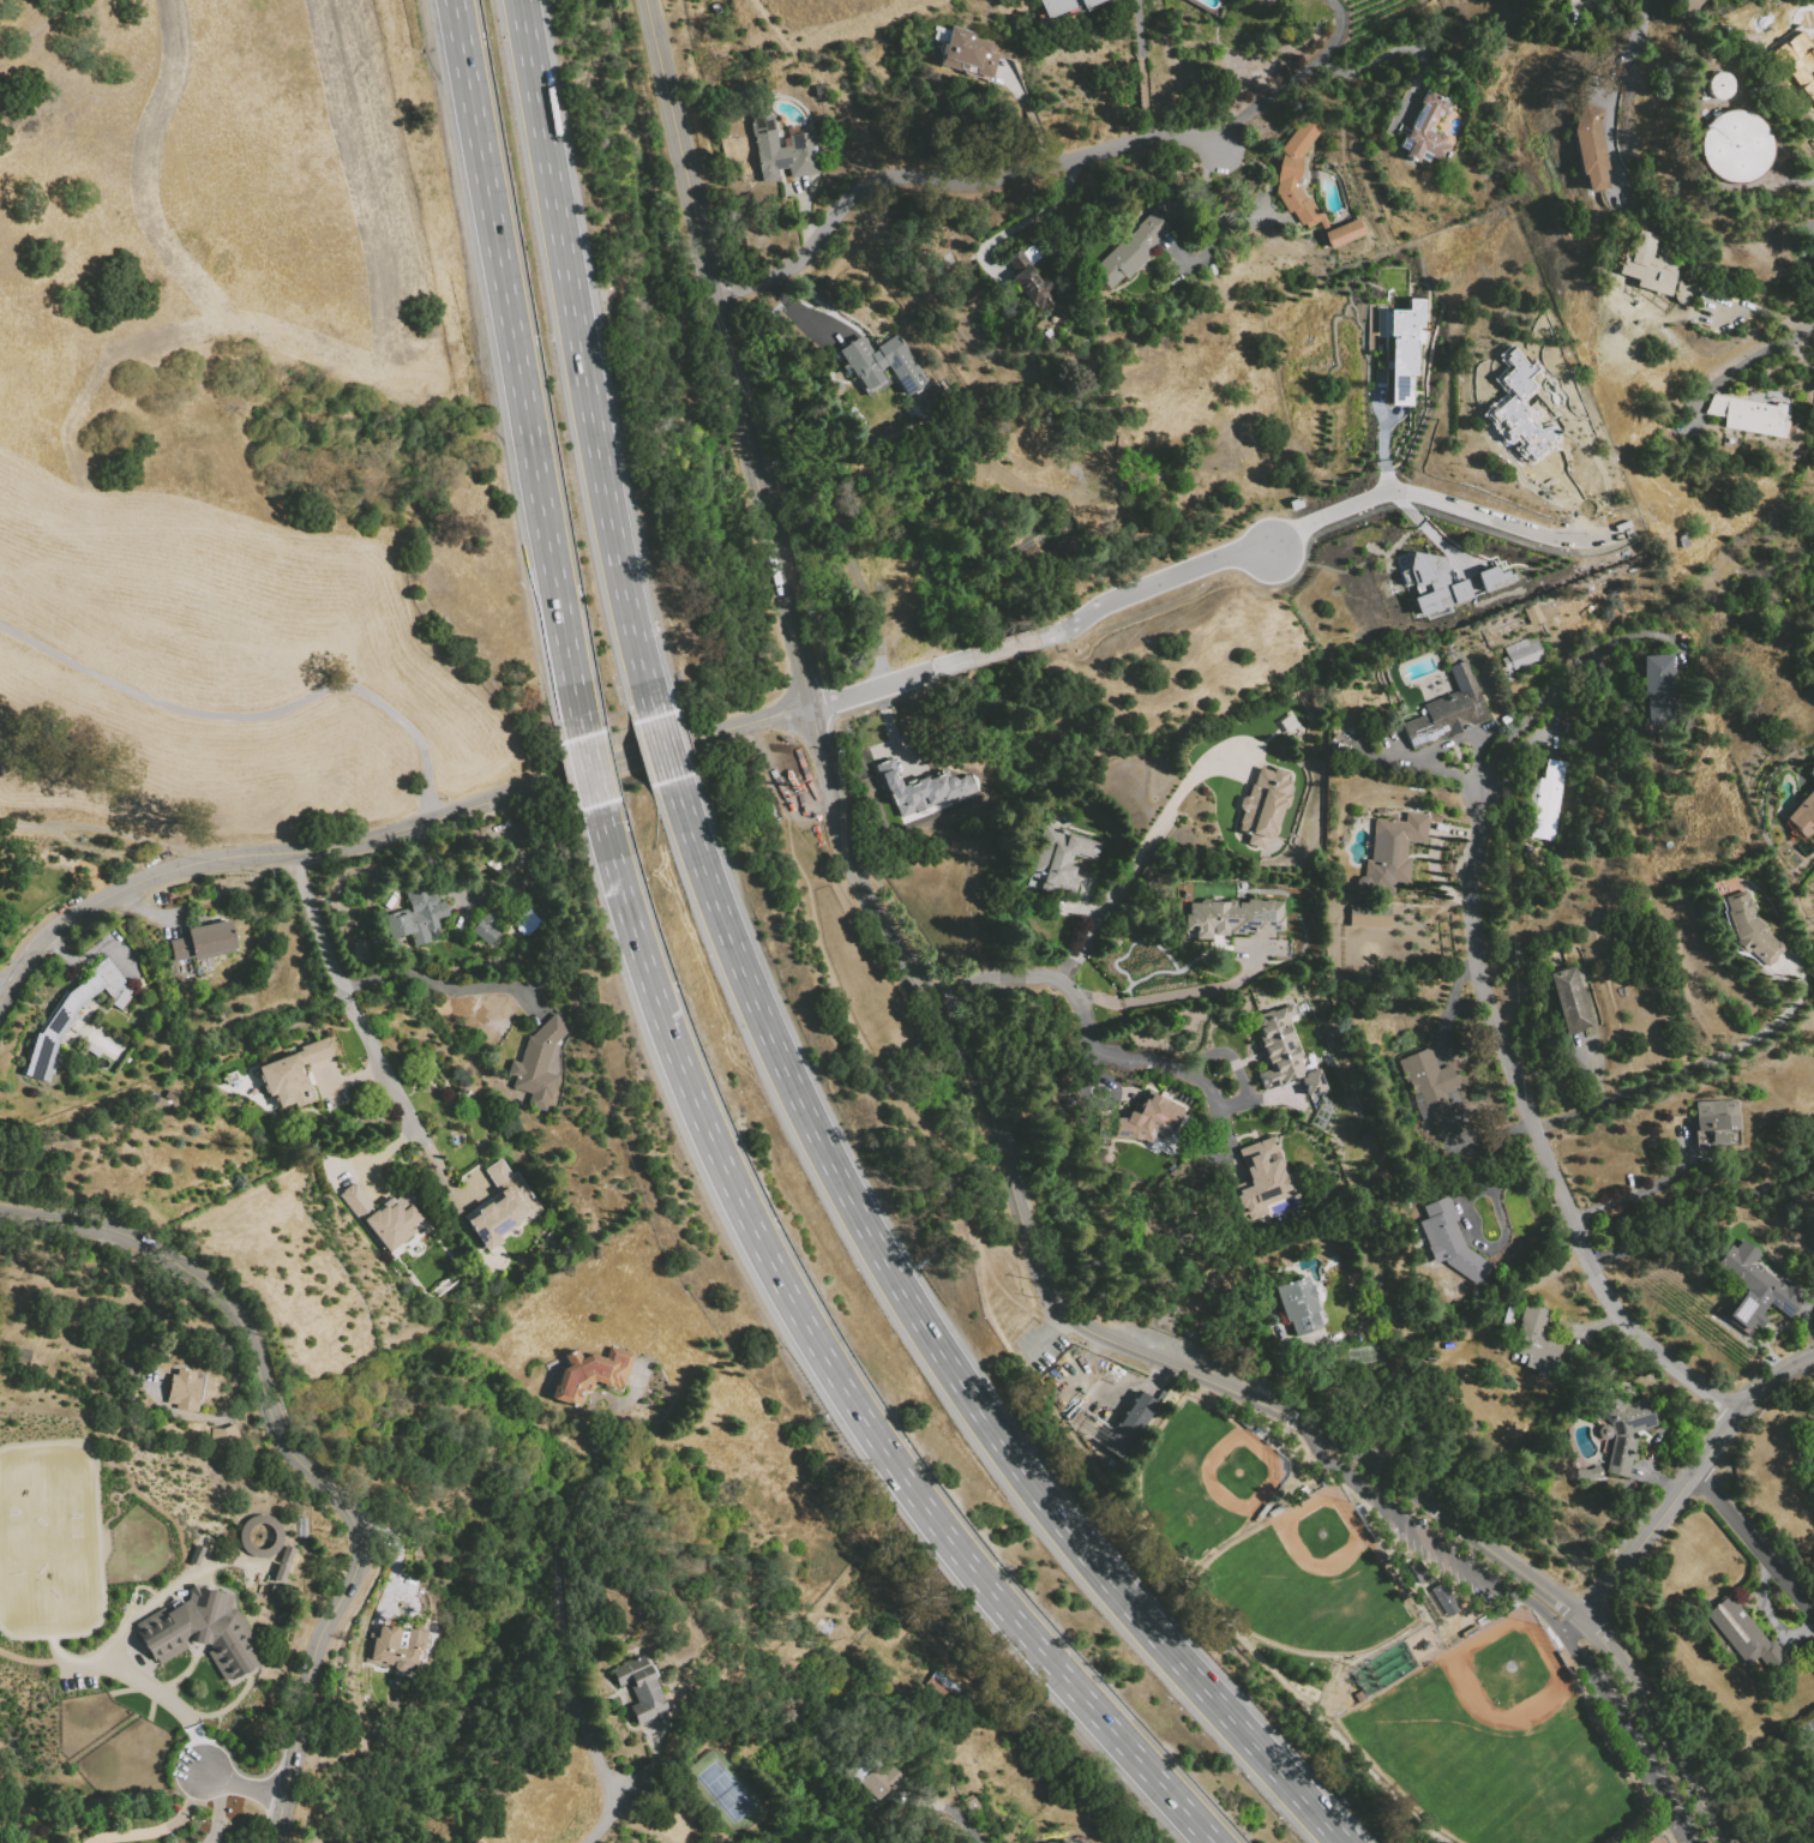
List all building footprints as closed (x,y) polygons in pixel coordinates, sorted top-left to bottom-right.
[(1046,19),(1038,0),(1078,0),(1080,5),(1046,19)] [(1080,5),(1078,0),(1102,0),(1082,8),(1080,5)] [(951,26),(939,65),(959,71),(960,68),(966,71),(967,66),(977,68),(975,73),(991,78),(998,55),(990,52),(992,43),(974,38),(975,34),(951,26)] [(1809,28),(1813,34),(1813,106),(1809,100),(1806,102),(1765,48),(1795,26),(1801,35),(1809,28)] [(1708,90),(1710,92),(1711,95),(1713,97),(1716,98),(1718,100),(1720,101),(1724,101),(1726,100),(1729,98),(1731,97),(1734,96),(1735,94),(1736,91),(1737,88),(1737,85),(1736,83),(1735,80),(1734,78),(1732,76),(1730,74),(1728,73),(1724,72),(1722,72),(1719,72),(1717,73),(1714,74),(1712,77),(1711,79),(1710,82),(1708,84),(1708,88),(1708,90)] [(1429,90),(1443,97),(1443,96),(1450,100),(1449,103),(1453,106),(1448,115),(1444,113),(1442,119),(1436,116),(1431,126),(1436,128),(1434,132),(1437,134),(1437,133),(1448,138),(1444,144),(1450,146),(1443,162),(1431,156),(1428,163),(1419,160),(1417,163),(1405,157),(1407,151),(1398,146),(1404,136),(1406,137),(1422,104),(1419,103),(1424,94),(1426,95),(1429,90)] [(1572,131),(1581,102),(1604,109),(1600,125),(1609,170),(1605,172),(1609,188),(1588,192),(1585,175),(1580,176),(1572,131)] [(1704,156),(1706,163),(1710,169),(1714,174),(1720,178),(1726,181),(1734,182),(1741,182),(1747,181),(1754,179),(1760,175),(1765,170),(1768,164),(1772,158),(1773,151),(1773,144),(1772,138),(1770,131),(1766,125),(1761,120),(1755,116),(1749,113),(1742,112),(1735,112),(1729,113),(1722,115),(1716,119),(1711,124),(1707,130),(1704,136),(1702,143),(1702,150),(1704,156)] [(773,114),(777,149),(789,146),(787,136),(816,132),(822,173),(791,179),(789,169),(777,170),(779,180),(761,184),(753,137),(752,138),(750,122),(751,122),(751,118),(773,114)] [(1307,116),(1279,150),(1283,152),(1279,166),(1277,182),(1278,182),(1275,192),(1287,214),(1290,212),(1299,227),(1320,214),(1310,197),(1307,199),(1298,186),(1301,172),(1303,155),(1323,128),(1307,116)] [(1093,270),(1130,234),(1137,228),(1136,227),(1153,210),(1171,229),(1148,252),(1151,254),(1128,276),(1125,275),(1111,289),(1093,270)] [(1323,233),(1358,218),(1364,234),(1329,248),(1323,233)] [(1640,229),(1632,259),(1623,257),(1618,274),(1639,280),(1636,287),(1670,296),(1680,262),(1660,256),(1659,259),(1653,257),(1659,235),(1640,229)] [(1022,253),(1032,245),(1041,257),(1032,265),(1022,253)] [(1005,260),(1019,250),(1022,253),(1032,265),(1038,272),(1035,275),(1041,281),(1046,277),(1053,287),(1049,290),(1059,304),(1049,312),(1045,308),(1039,313),(1011,278),(1017,274),(1005,260)] [(1390,404),(1412,406),(1413,374),(1417,374),(1417,326),(1423,326),(1423,299),(1407,299),(1407,310),(1389,310),(1390,404)] [(837,350),(861,335),(873,353),(878,349),(876,348),(897,334),(929,383),(907,397),(887,366),(881,370),(888,380),(866,395),(837,350)] [(1510,346),(1525,362),(1531,359),(1540,368),(1528,378),(1536,386),(1519,401),(1528,413),(1527,415),(1537,427),(1554,424),(1558,428),(1556,443),(1527,464),(1513,446),(1516,444),(1513,439),(1507,442),(1502,440),(1480,413),(1485,408),(1504,390),(1494,378),(1508,366),(1501,358),(1504,355),(1502,353),(1510,346)] [(1729,397),(1725,418),(1705,414),(1714,394),(1729,397)] [(1790,409),(1784,439),(1723,427),(1725,418),(1729,397),(1790,409)] [(1411,552),(1443,558),(1448,571),(1444,571),(1449,584),(1466,580),(1472,598),(1419,617),(1413,599),(1430,592),(1426,583),(1414,588),(1408,571),(1411,552)] [(1476,572),(1484,594),(1516,582),(1514,574),(1509,575),(1508,571),(1500,572),(1498,568),(1495,566),(1476,572)] [(1504,649),(1537,636),(1545,658),(1513,671),(1507,656),(1504,649)] [(1641,656),(1670,655),(1672,694),(1670,694),(1645,696),(1642,696),(1641,656)] [(1513,671),(1506,673),(1501,659),(1507,656),(1513,671)] [(1448,667),(1466,660),(1490,718),(1412,750),(1401,725),(1426,714),(1423,706),(1458,691),(1448,667)] [(1645,696),(1670,694),(1672,725),(1647,726),(1645,696)] [(1279,722),(1291,714),(1301,726),(1287,734),(1279,722)] [(873,764),(883,790),(888,788),(899,817),(938,803),(939,804),(977,790),(969,773),(955,779),(951,776),(947,776),(944,768),(900,785),(890,758),(873,764)] [(1563,782),(1544,779),(1548,760),(1567,763),(1563,782)] [(1806,770),(1813,763),(1813,779),(1806,770)] [(1260,768),(1254,785),(1251,784),(1247,797),(1245,796),(1241,798),(1238,805),(1241,811),(1243,812),(1238,824),(1239,824),(1237,832),(1249,836),(1248,844),(1263,850),(1268,836),(1274,835),(1278,833),(1279,829),(1279,824),(1284,808),(1289,808),(1291,796),(1287,794),(1292,782),(1287,780),(1290,773),(1275,768),(1273,772),(1260,768)] [(1540,779),(1534,778),(1528,809),(1534,810),(1540,779)] [(1540,779),(1534,810),(1531,836),(1554,841),(1563,782),(1544,779),(1540,779)] [(1784,818),(1813,786),(1813,835),(1808,841),(1784,818)] [(1365,859),(1364,877),(1360,877),(1356,880),(1355,887),(1360,893),(1393,894),(1393,882),(1408,884),(1411,859),(1406,859),(1407,841),(1426,842),(1428,816),(1406,812),(1405,822),(1375,818),(1370,859),(1365,859)] [(1044,826),(1100,844),(1095,863),(1074,856),(1071,865),(1079,868),(1075,878),(1080,880),(1075,896),(1055,890),(1053,895),(1040,890),(1044,877),(1031,874),(1038,850),(1037,850),(1044,826)] [(390,939),(384,916),(392,913),(394,917),(403,914),(402,911),(409,910),(406,893),(432,887),(436,904),(446,900),(450,916),(439,918),(442,927),(428,930),(431,943),(414,947),(410,935),(390,939)] [(1724,898),(1747,892),(1753,917),(1768,927),(1765,932),(1779,941),(1783,943),(1783,947),(1782,950),(1770,963),(1765,967),(1764,966),(1747,950),(1744,953),(1738,951),(1734,945),(1732,942),(1734,941),(1725,912),(1728,911),(1724,898)] [(471,930),(499,896),(511,906),(493,926),(501,933),(491,947),(471,930)] [(1189,902),(1200,902),(1203,899),(1209,899),(1211,901),(1227,902),(1229,900),(1236,900),(1236,902),(1247,902),(1247,900),(1260,900),(1260,901),(1265,901),(1266,900),(1274,900),(1274,901),(1281,901),(1281,916),(1283,916),(1283,931),(1273,931),(1273,935),(1248,935),(1249,932),(1245,932),(1245,935),(1229,935),(1227,937),(1211,937),(1211,941),(1194,939),(1189,939),(1185,936),(1184,927),(1184,914),(1189,914),(1189,902)] [(512,922),(525,936),(540,922),(533,914),(538,910),(533,904),(512,922)] [(1350,905),(1392,907),(1390,929),(1349,927),(1350,905)] [(230,919),(236,951),(175,962),(170,939),(188,936),(187,927),(230,919)] [(108,957),(133,991),(128,995),(131,998),(121,1011),(113,1004),(118,998),(94,968),(108,957)] [(1548,975),(1574,967),(1592,1026),(1566,1034),(1548,975)] [(77,1010),(64,1002),(70,993),(95,973),(106,986),(77,1010)] [(43,1032),(62,1002),(78,1013),(62,1037),(43,1032)] [(1305,1075),(1305,1073),(1287,1023),(1290,1023),(1287,1017),(1295,1015),(1291,1005),(1253,1019),(1271,1069),(1256,1074),(1262,1091),(1299,1079),(1305,1075)] [(554,1014),(570,1031),(553,1046),(546,1071),(559,1075),(552,1100),(548,1099),(545,1110),(527,1105),(530,1094),(512,1088),(515,1080),(506,1077),(511,1059),(519,1062),(528,1035),(531,1037),(554,1014)] [(49,1080),(26,1074),(37,1033),(60,1040),(49,1080)] [(328,1038),(334,1055),(304,1065),(299,1052),(302,1051),(300,1047),(328,1038)] [(1400,1059),(1430,1047),(1438,1069),(1452,1064),(1456,1077),(1441,1083),(1419,1092),(1413,1093),(1400,1059)] [(259,1068),(298,1053),(316,1103),(298,1109),(295,1104),(282,1109),(276,1094),(270,1097),(259,1068)] [(1305,1097),(1299,1079),(1305,1075),(1305,1073),(1317,1068),(1325,1091),(1305,1097)] [(1419,1092),(1441,1083),(1458,1128),(1437,1136),(1419,1092)] [(1113,1118),(1125,1118),(1129,1111),(1136,1113),(1145,1099),(1148,1100),(1152,1093),(1164,1099),(1163,1101),(1182,1111),(1167,1140),(1154,1135),(1149,1142),(1142,1140),(1113,1139),(1113,1118)] [(1695,1103),(1725,1101),(1726,1130),(1710,1131),(1696,1131),(1695,1103)] [(1726,1130),(1725,1101),(1738,1101),(1740,1130),(1726,1130)] [(1726,1130),(1726,1145),(1711,1145),(1710,1131),(1726,1130)] [(1249,1221),(1268,1214),(1266,1206),(1296,1194),(1280,1158),(1266,1164),(1263,1158),(1280,1151),(1274,1135),(1238,1149),(1249,1179),(1248,1181),(1250,1185),(1236,1191),(1249,1221)] [(487,1251),(465,1221),(501,1195),(483,1169),(501,1157),(513,1173),(518,1170),(542,1206),(501,1235),(504,1239),(487,1251)] [(389,1251),(362,1219),(359,1223),(337,1194),(354,1181),(377,1208),(391,1197),(394,1201),(408,1189),(419,1202),(414,1206),(424,1217),(410,1226),(414,1231),(389,1251)] [(1448,1196),(1458,1220),(1454,1223),(1464,1245),(1492,1266),(1478,1285),(1446,1263),(1443,1261),(1435,1263),(1428,1247),(1430,1247),(1419,1221),(1426,1218),(1422,1207),(1448,1196)] [(1716,1265),(1731,1244),(1736,1248),(1742,1239),(1762,1255),(1755,1263),(1803,1302),(1791,1315),(1768,1297),(1762,1304),(1747,1292),(1748,1291),(1716,1265)] [(1274,1287),(1305,1278),(1321,1328),(1295,1337),(1290,1321),(1286,1322),(1274,1287)] [(1526,1303),(1549,1310),(1540,1334),(1563,1343),(1552,1375),(1524,1365),(1526,1357),(1509,1351),(1526,1303)] [(585,1392),(581,1410),(552,1400),(558,1381),(563,1369),(569,1365),(564,1356),(579,1350),(583,1359),(593,1355),(606,1359),(609,1346),(635,1353),(623,1392),(605,1386),(605,1385),(597,1383),(595,1383),(594,1385),(595,1386),(595,1388),(594,1391),(591,1392),(590,1393),(588,1393),(585,1392)] [(175,1368),(194,1371),(194,1377),(198,1377),(196,1399),(198,1399),(197,1412),(174,1409),(175,1404),(166,1403),(169,1373),(175,1374),(175,1368)] [(1099,1446),(1135,1389),(1158,1403),(1122,1460),(1099,1446)] [(1626,1403),(1651,1397),(1658,1425),(1634,1431),(1635,1440),(1627,1477),(1605,1472),(1614,1436),(1611,1424),(1593,1410),(1610,1389),(1626,1403)] [(238,1438),(233,1423),(209,1430),(214,1445),(238,1438)] [(1575,1480),(1599,1477),(1597,1467),(1574,1469),(1575,1480)] [(274,1580),(283,1582),(291,1547),(281,1545),(274,1580)] [(1408,1567),(1418,1561),(1429,1579),(1419,1585),(1408,1567)] [(1443,1583),(1460,1610),(1447,1617),(1431,1591),(1443,1583)] [(134,1623),(160,1664),(188,1646),(186,1641),(192,1638),(210,1644),(212,1647),(206,1651),(226,1681),(259,1661),(247,1639),(254,1635),(236,1608),(228,1607),(232,1593),(193,1584),(187,1598),(181,1602),(167,1610),(163,1607),(134,1623)] [(1730,1593),(1767,1641),(1772,1638),(1785,1656),(1756,1679),(1705,1613),(1730,1593)] [(813,1628),(822,1617),(829,1622),(822,1634),(813,1628)] [(370,1633),(377,1634),(379,1625),(386,1627),(388,1625),(421,1631),(414,1674),(364,1664),(370,1633)] [(632,1687),(637,1685),(636,1681),(621,1688),(614,1671),(647,1656),(651,1668),(655,1665),(662,1680),(657,1682),(672,1712),(641,1727),(631,1706),(639,1703),(632,1687)] [(933,1670),(968,1695),(960,1707),(924,1682),(933,1670)] [(878,1801),(843,1773),(866,1746),(900,1775),(878,1801)]
